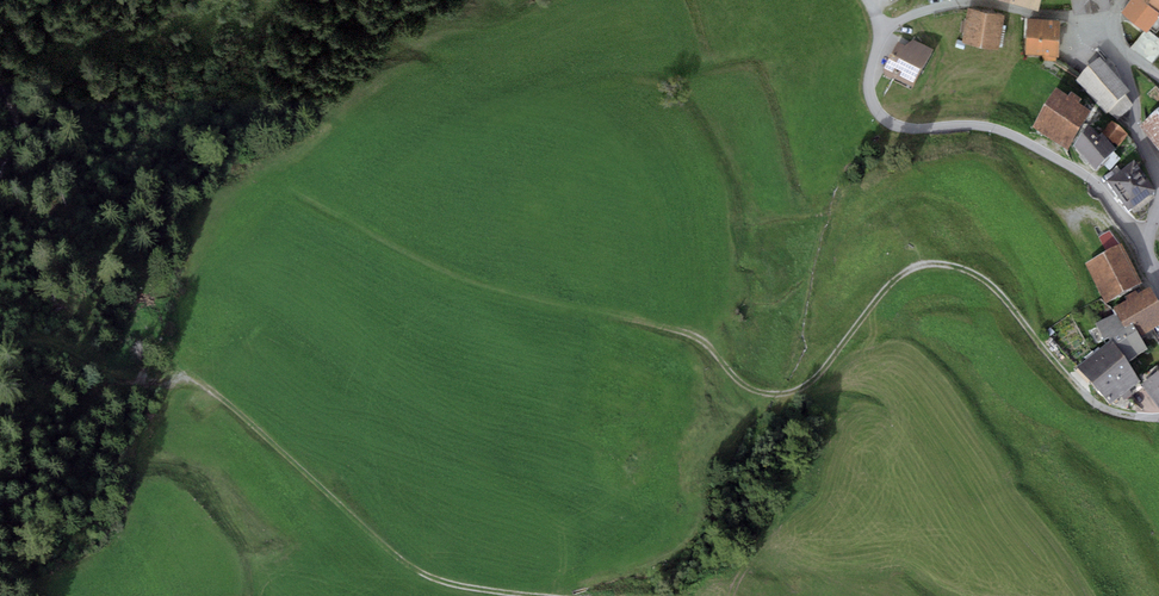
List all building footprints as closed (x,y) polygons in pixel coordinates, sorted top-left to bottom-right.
[(1008,2),(1038,9),(1040,0),(1008,0),(1008,2)] [(1073,15),(1110,10),(1109,0),(1071,0),(1073,15)] [(1147,30),(1158,17),(1158,12),(1145,0),(1131,0),(1121,11),(1145,31),(1130,48),(1149,65),(1158,53),(1158,40),(1147,30)] [(1158,12),(1158,0),(1145,0),(1158,12)] [(1004,16),(967,10),(962,43),(998,49),(1004,16)] [(1060,20),(1027,19),(1025,55),(1043,56),(1043,60),(1056,61),(1056,57),(1058,57),(1060,20)] [(906,51),(898,46),(881,75),(912,92),(934,55),(911,42),(906,51)] [(1100,65),(1077,84),(1107,118),(1129,98),(1100,65)] [(1056,96),(1034,131),(1068,153),(1091,119),(1078,111),(1081,106),(1071,100),(1068,104),(1056,96)] [(1142,132),(1158,153),(1158,118),(1142,132)] [(1128,137),(1112,124),(1103,135),(1119,148),(1128,137)] [(1089,135),(1072,152),(1096,176),(1116,156),(1102,142),(1099,145),(1089,135)] [(1135,168),(1108,186),(1129,217),(1156,199),(1135,168)] [(1142,282),(1120,243),(1084,263),(1106,302),(1142,282)] [(1149,287),(1139,293),(1136,289),(1125,296),(1127,299),(1113,308),(1115,312),(1125,327),(1132,323),(1140,336),(1158,324),(1158,303),(1149,287)] [(1115,312),(1096,324),(1108,343),(1113,340),(1127,361),(1148,348),(1140,336),(1132,323),(1125,327),(1115,312)] [(1127,361),(1113,340),(1108,343),(1079,362),(1106,405),(1121,395),(1124,400),(1132,394),(1128,389),(1140,381),(1127,361)] [(1141,385),(1158,409),(1158,372),(1141,385)]
